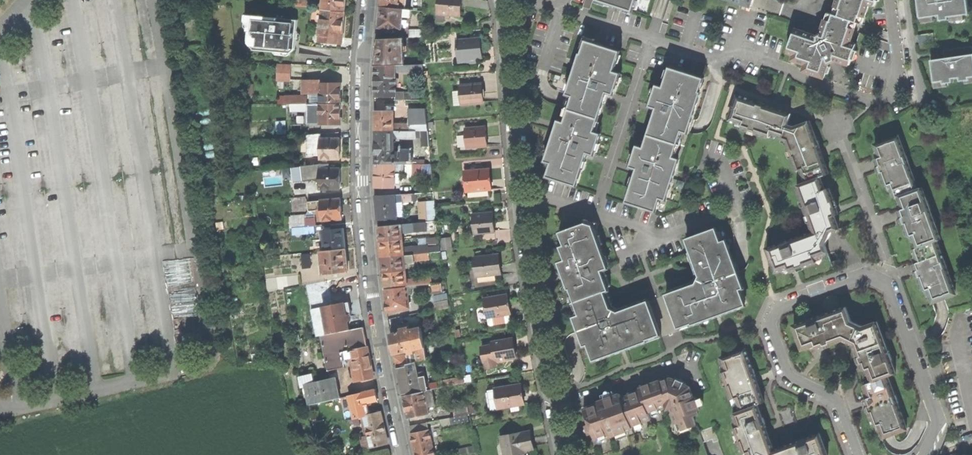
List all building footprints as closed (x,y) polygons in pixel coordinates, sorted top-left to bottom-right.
[(296,7),(312,9),(312,3),(308,3),(308,0),(297,0),(296,7)] [(323,10),(345,11),(346,2),(346,0),(323,0),(323,10)] [(398,9),(399,0),(381,0),(381,7),(398,9)] [(438,14),(445,15),(460,16),(461,7),(462,0),(439,0),(438,14)] [(590,9),(593,0),(586,0),(585,4),(584,7),(590,9)] [(632,11),(636,0),(600,0),(632,11)] [(741,5),(751,8),(754,0),(727,0),(741,5)] [(772,12),(780,14),(783,2),(776,0),(772,12)] [(834,15),(831,21),(826,20),(823,27),(852,37),(854,30),(849,28),(851,22),(857,23),(857,22),(859,16),(864,18),(869,4),(874,6),(874,5),(875,5),(877,0),(838,0),(835,8),(841,10),(839,16),(834,15)] [(920,18),(934,16),(939,16),(940,21),(949,19),(948,17),(964,15),(969,14),(967,0),(917,0),(920,18)] [(402,16),(403,9),(398,9),(381,7),(380,18),(379,27),(387,28),(387,32),(394,33),(394,29),(401,30),(402,16)] [(344,26),(345,11),(323,10),(312,9),(310,24),(321,25),(320,41),(342,43),(344,26)] [(828,13),(826,20),(831,21),(834,15),(833,14),(828,13)] [(273,52),(291,53),(295,50),(296,35),(298,20),(245,15),(245,21),(248,25),(248,31),(252,31),(251,42),(255,47),(273,49),(273,52)] [(794,34),(788,52),(794,55),(793,60),(806,64),(804,71),(824,77),(828,64),(835,60),(849,65),(854,51),(856,44),(850,42),(852,37),(823,27),(821,34),(819,35),(816,36),(802,31),(801,37),(794,34)] [(933,33),(918,35),(919,44),(934,42),(933,33)] [(377,50),(375,66),(395,65),(404,65),(403,38),(378,39),(377,50)] [(457,40),(458,60),(476,58),(479,58),(479,48),(478,39),(457,40)] [(573,96),(569,109),(598,118),(605,98),(606,95),(607,92),(613,94),(620,74),(613,71),(620,51),(586,41),(569,94),(573,96)] [(948,58),(971,54),(971,46),(955,48),(952,49),(944,50),(944,51),(947,50),(948,58)] [(931,60),(934,82),(942,81),(943,84),(947,83),(953,82),(952,79),(959,78),(960,81),(965,80),(970,80),(969,77),(971,77),(971,54),(948,58),(945,58),(931,60)] [(290,73),(291,64),(278,63),(277,72),(290,73)] [(395,96),(395,71),(395,65),(375,66),(375,80),(375,96),(395,96)] [(655,115),(649,135),(678,144),(682,131),(686,132),(704,79),(670,68),(663,88),(657,85),(650,106),(657,108),(656,111),(655,115)] [(319,81),(303,81),(303,97),(297,97),(297,96),(285,96),(285,104),(291,104),(340,104),(340,90),(340,84),(328,84),(328,80),(319,80),(319,81)] [(254,85),(244,84),(244,96),(253,96),(254,85)] [(460,95),(461,105),(483,103),(483,94),(482,84),(459,86),(460,95)] [(403,92),(403,100),(411,100),(411,92),(403,92)] [(805,182),(820,177),(829,174),(824,161),(821,155),(819,148),(820,148),(820,146),(818,140),(816,141),(809,121),(793,127),(787,125),(791,114),(765,105),(765,104),(762,103),(758,102),(758,103),(738,96),(730,120),(743,124),(741,129),(769,137),(770,133),(790,140),(791,143),(787,144),(796,171),(801,170),(805,182)] [(340,114),(340,104),(291,104),(291,110),(306,110),(306,115),(313,115),(313,108),(320,108),(320,124),(340,124),(340,114)] [(416,131),(421,131),(428,131),(426,108),(414,108),(414,124),(416,124),(416,131)] [(552,163),(547,176),(577,185),(585,159),(586,156),(587,152),(594,154),(601,134),(594,132),(598,118),(569,109),(565,122),(560,121),(547,161),(552,163)] [(375,130),(394,131),(394,124),(393,112),(376,112),(375,120),(375,130)] [(286,121),(276,122),(277,134),(287,133),(286,121)] [(465,129),(467,148),(487,146),(486,137),(486,127),(465,129)] [(394,137),(394,131),(375,130),(375,145),(375,163),(394,163),(408,163),(408,152),(394,152),(394,137)] [(428,131),(421,131),(422,137),(422,146),(430,146),(428,131)] [(320,139),(339,139),(338,132),(308,135),(308,156),(320,155),(320,139)] [(636,175),(627,202),(656,211),(660,198),(665,199),(678,159),(674,157),(678,144),(649,135),(644,148),(637,146),(631,166),(638,168),(637,172),(636,175)] [(875,145),(878,152),(874,153),(876,159),(875,159),(877,164),(879,170),(885,186),(886,186),(888,192),(892,191),(894,198),(899,196),(917,189),(908,163),(909,162),(906,156),(905,156),(898,136),(875,145)] [(340,139),(339,139),(320,139),(320,155),(320,159),(322,159),(322,160),(330,160),(330,159),(340,159),(340,147),(340,139)] [(394,187),(394,171),(394,163),(375,163),(375,177),(375,187),(394,187)] [(423,163),(413,163),(413,171),(412,171),(412,177),(423,177),(423,163)] [(320,169),(329,169),(329,164),(320,164),(302,166),(304,180),(320,178),(320,169)] [(320,169),(320,178),(320,189),(340,189),(340,178),(340,169),(329,169),(320,169)] [(465,171),(467,192),(491,190),(490,179),(489,169),(465,171)] [(825,190),(820,177),(805,182),(797,185),(802,201),(805,200),(807,205),(803,207),(807,216),(811,215),(813,221),(810,222),(814,232),(790,241),(790,239),(780,243),(780,244),(767,249),(776,272),(789,267),(791,272),(795,270),(816,262),(815,258),(828,253),(825,245),(832,232),(839,229),(834,216),(839,214),(837,210),(836,206),(829,188),(825,190)] [(899,196),(901,203),(898,204),(900,210),(899,211),(900,215),(902,218),(908,237),(909,236),(912,242),(915,241),(917,248),(936,241),(941,239),(930,210),(931,210),(928,200),(927,201),(922,188),(917,189),(899,196)] [(412,194),(394,195),(395,203),(401,202),(412,200),(412,194)] [(395,203),(394,195),(375,196),(377,209),(378,219),(396,218),(395,203)] [(321,201),(322,216),(322,221),(342,219),(341,209),(340,199),(321,201)] [(319,216),(322,216),(321,201),(308,202),(309,211),(318,210),(319,216)] [(419,202),(420,222),(426,222),(436,221),(434,201),(419,202)] [(473,214),(474,234),(495,232),(494,223),(493,213),(473,214)] [(287,228),(303,227),(306,227),(305,216),(305,215),(291,216),(291,217),(286,217),(287,228)] [(305,216),(306,227),(315,226),(316,226),(315,215),(305,216)] [(416,232),(426,230),(426,222),(420,222),(401,224),(401,230),(416,228),(416,232)] [(575,302),(604,292),(609,290),(604,278),(601,270),(608,268),(595,231),(593,226),(586,223),(561,233),(565,246),(563,247),(567,260),(561,262),(575,302)] [(402,240),(401,230),(401,224),(379,227),(379,234),(380,242),(402,240)] [(343,229),(324,231),(325,251),(346,249),(344,238),(343,229)] [(667,295),(679,328),(719,313),(745,304),(740,289),(742,288),(737,273),(725,240),(721,242),(716,229),(687,239),(700,276),(698,279),(696,284),(667,295)] [(429,248),(429,253),(441,252),(438,236),(425,238),(426,248),(429,248)] [(382,258),(404,256),(404,250),(402,240),(380,242),(381,249),(382,258)] [(913,250),(916,256),(912,258),(915,264),(914,264),(915,269),(917,274),(923,291),(924,291),(927,296),(930,295),(932,302),(945,298),(956,294),(946,268),(947,267),(945,260),(944,261),(936,241),(917,248),(913,250)] [(346,260),(346,249),(325,251),(321,251),(323,274),(332,273),(332,274),(339,273),(339,272),(348,271),(346,260)] [(429,253),(404,256),(405,263),(415,262),(414,260),(429,258),(429,253)] [(309,254),(302,255),(303,268),(311,267),(309,254)] [(474,258),(477,277),(501,274),(500,264),(498,255),(474,258)] [(406,271),(405,263),(404,256),(382,258),(382,265),(383,273),(406,271)] [(385,288),(407,286),(407,281),(406,271),(383,273),(384,280),(385,288)] [(386,299),(387,312),(409,307),(407,286),(385,288),(386,299)] [(610,309),(604,292),(575,302),(580,315),(576,317),(586,345),(589,344),(594,359),(660,334),(648,301),(629,308),(618,312),(610,309)] [(433,296),(435,302),(448,300),(447,298),(447,293),(433,296)] [(487,318),(509,314),(511,314),(509,304),(508,295),(484,299),(485,307),(487,318)] [(344,305),(344,303),(321,307),(326,335),(349,330),(348,321),(350,321),(349,314),(346,315),(344,305)] [(322,336),(326,335),(321,307),(313,309),(319,336),(322,336)] [(868,369),(872,382),(888,376),(896,373),(877,321),(863,327),(851,321),(846,307),(794,326),(802,349),(810,347),(816,345),(817,349),(821,347),(824,346),(843,339),(854,345),(861,363),(862,366),(863,370),(868,369)] [(510,321),(509,314),(487,318),(488,325),(510,321)] [(398,333),(410,331),(408,324),(397,327),(398,333)] [(363,327),(349,330),(326,335),(322,336),(329,371),(345,367),(342,352),(351,350),(358,380),(373,377),(370,363),(363,327)] [(421,328),(410,331),(398,333),(391,334),(393,345),(395,354),(407,351),(408,355),(413,353),(413,350),(415,349),(418,361),(427,359),(421,328)] [(493,345),(495,361),(516,358),(514,349),(513,339),(492,342),(493,345)] [(496,364),(495,361),(493,345),(482,347),(485,366),(489,368),(493,368),(496,364)] [(721,358),(726,371),(722,373),(724,380),(727,379),(729,385),(727,386),(731,399),(736,398),(741,411),(734,414),(738,427),(734,428),(736,435),(739,434),(741,440),(739,441),(743,454),(748,452),(749,454),(827,454),(820,434),(806,438),(806,437),(797,441),(797,442),(794,443),(773,450),(767,431),(765,427),(767,427),(766,425),(763,418),(762,418),(757,405),(764,402),(758,385),(756,380),(755,376),(756,376),(756,375),(753,369),(752,369),(745,349),(721,358)] [(395,357),(397,366),(407,364),(405,355),(395,357)] [(403,396),(427,391),(426,388),(423,372),(417,373),(415,362),(407,364),(397,366),(400,380),(403,396)] [(337,380),(315,384),(313,374),(300,377),(306,405),(341,398),(337,380)] [(888,376),(872,382),(864,385),(869,398),(865,399),(866,404),(868,407),(874,426),(879,425),(884,438),(907,429),(888,376)] [(599,403),(584,409),(595,439),(595,440),(610,434),(611,437),(633,429),(632,426),(651,419),(648,412),(666,406),(667,410),(671,409),(677,423),(682,422),(684,427),(695,422),(693,416),(698,414),(697,411),(700,410),(695,397),(694,397),(693,396),(690,387),(682,383),(671,378),(659,382),(658,381),(640,388),(641,391),(621,398),(620,394),(609,398),(598,402),(599,403)] [(442,383),(443,388),(464,383),(463,379),(442,383)] [(495,389),(498,408),(524,404),(522,394),(521,384),(495,389)] [(491,409),(498,408),(495,389),(488,390),(491,409)] [(356,418),(365,416),(367,415),(365,403),(378,400),(376,390),(363,393),(363,395),(352,398),(356,418)] [(405,406),(408,418),(428,414),(427,407),(435,405),(432,390),(427,391),(403,396),(405,406)] [(452,404),(455,416),(461,415),(470,413),(468,406),(467,401),(452,404)] [(380,412),(367,415),(365,416),(370,436),(362,438),(364,448),(387,443),(384,429),(380,412)] [(470,413),(461,415),(463,425),(472,423),(470,413)] [(411,433),(428,430),(427,422),(410,426),(411,433)] [(714,426),(701,431),(705,442),(712,439),(713,443),(719,441),(714,426)] [(428,430),(411,433),(414,447),(416,454),(434,454),(428,430)] [(530,431),(501,437),(504,454),(524,451),(533,449),(532,441),(530,431)] [(448,454),(460,454),(478,451),(477,446),(448,452),(448,454)]
